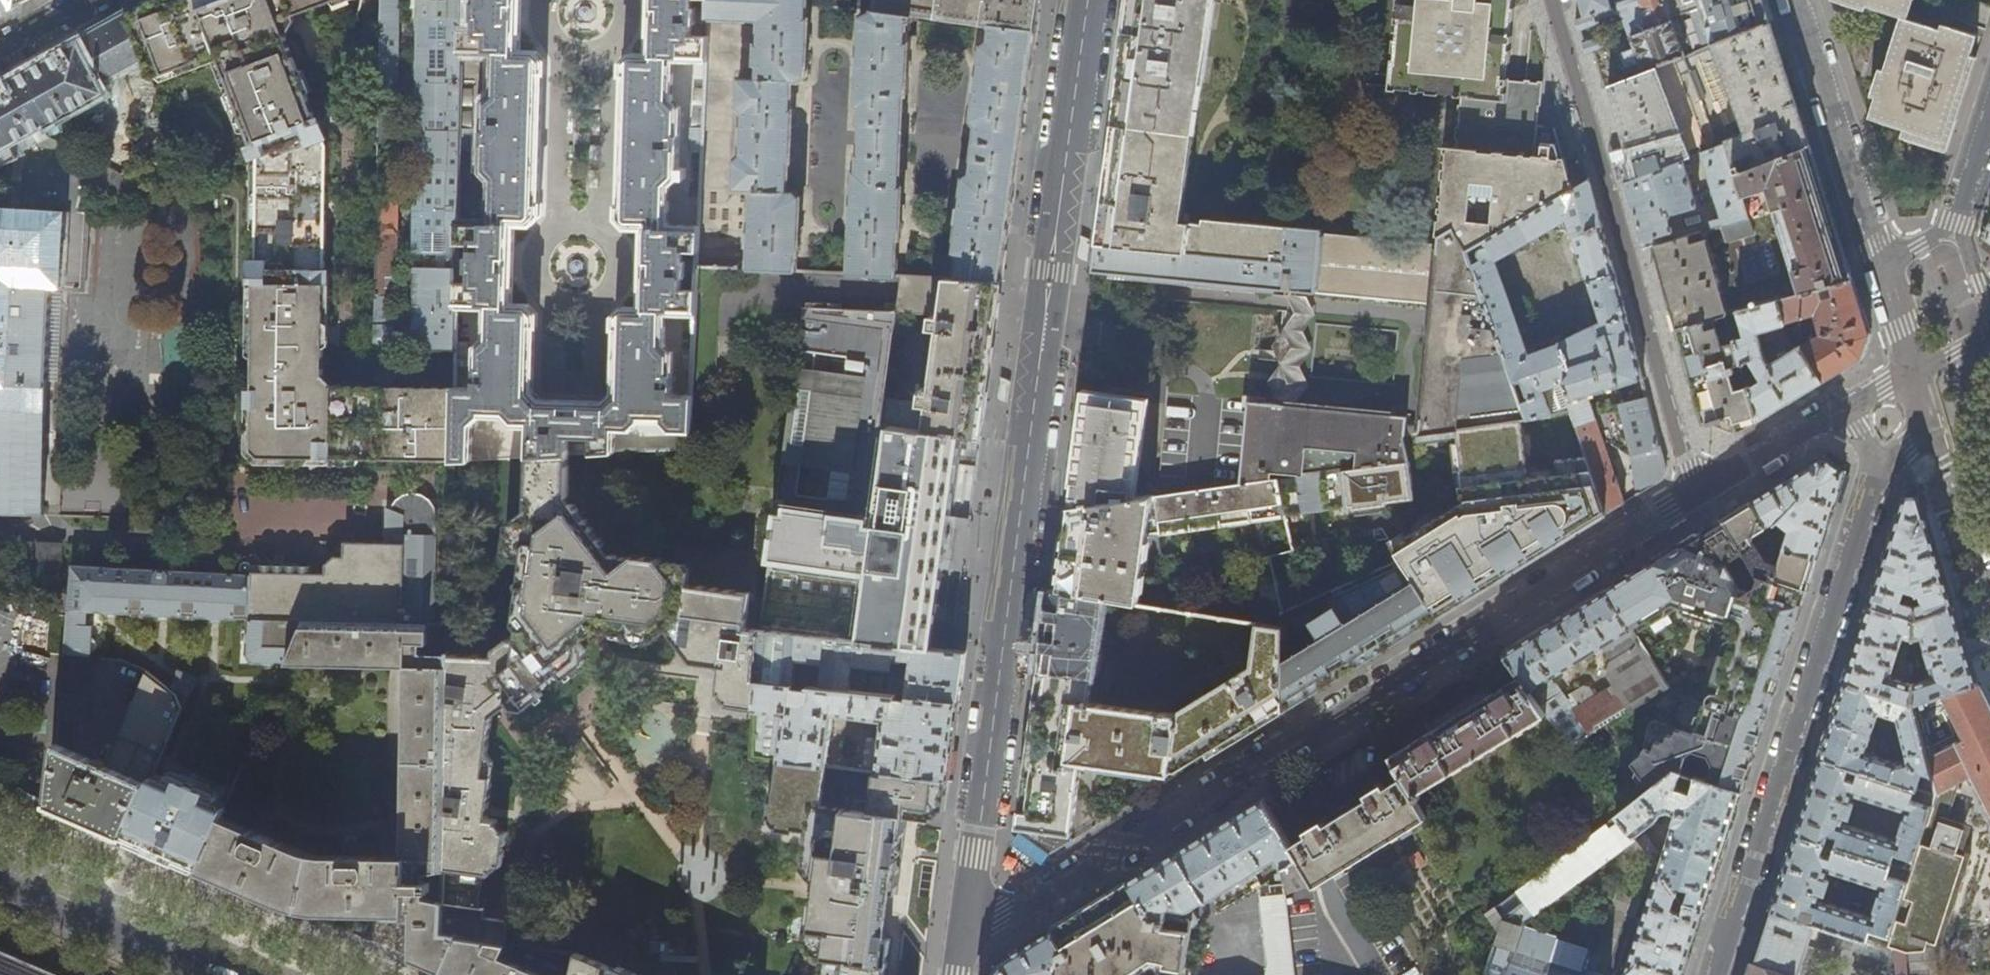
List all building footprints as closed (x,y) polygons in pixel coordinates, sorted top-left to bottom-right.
[(15,0),(0,0),(0,16),(14,8),(15,0)] [(14,8),(25,2),(28,0),(15,0),(14,8)] [(146,2),(147,6),(126,13),(143,57),(150,78),(219,52),(258,158),(254,458),(455,461),(455,459),(456,388),(325,385),(327,148),(279,19),(329,0),(151,0),(146,2)] [(378,150),(384,150),(384,140),(397,140),(399,0),(381,0),(378,150)] [(414,250),(459,250),(459,249),(459,241),(459,217),(460,147),(461,98),(462,52),(462,27),(462,18),(463,0),(419,0),(414,250)] [(475,17),(479,17),(478,27),(462,27),(462,52),(494,53),(493,92),(484,99),(481,168),(490,179),(488,217),(459,217),(459,241),(472,242),(472,255),(469,255),(469,273),(472,274),(472,284),(458,284),(458,308),(485,309),(484,340),(476,347),(474,389),(456,388),(455,459),(472,458),(473,425),(482,416),(503,417),(511,426),(528,427),(528,455),(566,453),(566,434),(586,435),(585,452),(615,450),(615,429),(632,429),(641,421),(664,421),(672,429),(691,429),(692,393),(672,392),(674,352),(665,344),(667,314),(696,315),(697,290),(683,289),(683,278),(686,278),(687,261),(684,261),(684,250),(698,251),(699,226),(670,224),(671,186),(680,178),(687,178),(688,168),(679,167),(681,108),(673,98),(674,60),(706,62),(707,36),(691,35),(692,24),(696,24),(696,8),(692,8),(692,0),(651,0),(650,8),(649,55),(632,54),(622,63),(622,75),(624,75),(623,131),(622,206),(618,206),(618,218),(626,227),(644,228),(643,256),(641,308),(624,308),(615,316),(615,328),(617,328),(616,365),(615,393),(606,402),(541,400),(533,391),(534,371),(535,326),(537,326),(538,314),(529,305),(512,304),(513,262),(514,223),(532,224),(541,215),(541,204),(539,204),(541,130),(543,72),(545,72),(545,61),(537,52),(520,51),(521,15),(521,0),(475,0),(475,17)] [(709,8),(708,18),(760,22),(759,44),(756,44),(755,64),(758,65),(757,77),(739,76),(738,106),(744,113),(743,126),(741,126),(741,139),(743,140),(742,154),(736,159),(735,189),(753,190),(751,230),(749,230),(748,245),(751,246),(750,267),(798,270),(799,253),(801,253),(804,191),(798,183),(791,183),(792,154),(794,154),(796,108),(794,108),(795,80),(804,80),(808,74),(811,17),(809,17),(809,0),(709,0),(709,8)] [(873,9),(915,15),(993,25),(1036,30),(1039,1),(1040,0),(875,0),(873,9)] [(1124,43),(1115,109),(1106,182),(1097,244),(1285,261),(1289,226),(1203,218),(1203,221),(1176,218),(1194,80),(1204,81),(1214,0),(1130,0),(1124,43)] [(1388,89),(1458,97),(1454,148),(1444,147),(1436,237),(1438,237),(1452,228),(1466,251),(1491,237),(1573,188),(1566,161),(1565,157),(1536,155),(1540,123),(1543,99),(1545,81),(1527,79),(1517,78),(1508,77),(1511,38),(1515,8),(1515,0),(1401,0),(1388,89)] [(1584,17),(1575,20),(1579,30),(1599,24),(1598,20),(1612,16),(1610,9),(1612,9),(1609,0),(1579,0),(1584,17)] [(1614,4),(1614,6),(1619,4),(1632,37),(1672,21),(1670,18),(1664,0),(1617,0),(1614,4)] [(1670,18),(1691,11),(1704,48),(1772,22),(1765,0),(1664,0),(1670,18)] [(1865,11),(1866,6),(1901,17),(1907,19),(1913,0),(1833,0),(1865,11)] [(914,22),(915,15),(873,9),(873,10),(864,16),(862,16),(861,55),(859,55),(859,71),(860,72),(858,107),(861,107),(860,123),(862,124),(861,153),(858,153),(857,170),(856,170),(854,205),(853,205),(852,220),(854,220),(851,273),(897,275),(899,239),(902,239),(904,187),(902,187),(904,155),(905,125),(907,95),(909,95),(911,42),(909,42),(909,22),(914,22)] [(89,33),(41,60),(0,83),(0,166),(20,155),(15,143),(107,92),(101,80),(143,57),(126,13),(89,33)] [(1907,19),(1901,17),(1895,34),(1869,117),(1903,129),(1900,138),(1915,142),(1946,152),(1954,126),(1955,124),(1972,71),(1976,58),(1970,56),(1977,36),(1941,25),(1940,30),(1907,19)] [(1672,21),(1632,37),(1606,46),(1594,50),(1597,61),(1604,87),(1609,85),(1686,56),(1672,21)] [(1781,50),(1772,22),(1704,48),(1686,56),(1609,85),(1624,137),(1634,176),(1727,143),(1736,174),(1811,145),(1797,101),(1781,50)] [(1027,93),(1036,30),(993,25),(991,39),(984,45),(980,74),(978,74),(976,90),(977,90),(973,120),(978,127),(972,172),(965,177),(962,208),(959,223),(960,224),(955,253),(960,258),(957,278),(1002,280),(1013,193),(1015,179),(1017,168),(1022,132),(1023,125),(1027,93)] [(1594,50),(1606,46),(1603,37),(1583,44),(1586,53),(1594,50)] [(467,98),(461,98),(460,147),(473,146),(473,127),(467,127),(467,98)] [(691,151),(702,152),(705,101),(700,101),(698,129),(692,128),(691,151)] [(1736,174),(1727,143),(1634,176),(1635,178),(1625,181),(1632,208),(1643,247),(1654,244),(1704,230),(1750,217),(1736,174)] [(1832,212),(1811,145),(1736,174),(1750,217),(1704,230),(1729,313),(1781,299),(1821,288),(1832,285),(1853,279),(1846,257),(1832,212)] [(1602,436),(1631,440),(1637,495),(1663,479),(1666,468),(1657,431),(1648,397),(1625,402),(1594,412),(1589,396),(1643,378),(1625,310),(1617,281),(1615,272),(1603,228),(1589,179),(1573,188),(1491,237),(1493,242),(1491,243),(1483,246),(1481,249),(1480,252),(1480,255),(1481,259),(1527,418),(1552,414),(1543,389),(1565,382),(1571,400),(1560,404),(1562,413),(1572,411),(1586,455),(1606,514),(1624,503),(1602,436)] [(394,366),(396,195),(378,194),(375,366),(394,366)] [(46,513),(52,284),(81,285),(84,208),(0,205),(0,513),(46,513)] [(1285,289),(1282,327),(1276,390),(1275,403),(1248,401),(1240,484),(1280,479),(1409,461),(1406,435),(1456,428),(1520,419),(1527,418),(1474,263),(1469,250),(1466,251),(1452,228),(1438,237),(1437,245),(1321,234),(1322,229),(1289,226),(1285,261),(1097,244),(1095,257),(1094,270),(1093,271),(1285,289)] [(1729,313),(1704,230),(1654,244),(1667,291),(1691,376),(1702,416),(1704,423),(1709,421),(1710,424),(1728,419),(1727,416),(1733,414),(1739,432),(1759,421),(1729,313)] [(458,274),(458,266),(416,266),(414,349),(415,349),(457,350),(457,346),(458,308),(458,284),(458,274)] [(999,296),(1002,280),(957,278),(901,275),(896,313),(896,314),(932,316),(930,330),(938,332),(930,388),(922,387),(921,404),(884,399),(881,424),(957,435),(980,438),(983,413),(989,369),(995,330),(995,328),(999,296)] [(1865,316),(1853,279),(1832,285),(1834,295),(1824,298),(1821,288),(1781,299),(1787,322),(1814,314),(1821,336),(1815,340),(1812,335),(1807,338),(1810,343),(1804,347),(1824,381),(1847,367),(1862,358),(1871,334),(1865,316)] [(1787,322),(1781,299),(1729,313),(1759,421),(1793,400),(1824,381),(1804,347),(1802,345),(1769,365),(1765,358),(1758,332),(1788,324),(1787,322)] [(884,399),(896,314),(896,313),(804,307),(761,628),(851,639),(930,648),(932,630),(933,620),(941,561),(955,562),(957,542),(959,527),(946,525),(948,505),(957,435),(881,424),(884,399)] [(469,347),(457,346),(457,350),(457,367),(468,367),(469,347)] [(686,389),(692,390),(694,348),(685,348),(683,366),(687,366),(686,389)] [(1071,507),(1130,499),(1145,401),(1087,394),(1081,433),(1075,480),(1071,507)] [(1578,531),(1606,514),(1586,455),(1556,451),(1557,465),(1527,475),(1520,419),(1456,428),(1464,500),(1402,538),(1404,542),(1394,548),(1412,579),(1413,580),(1415,580),(1439,616),(1460,603),(1502,577),(1578,531)] [(667,441),(667,448),(690,447),(690,440),(667,441)] [(566,453),(528,455),(526,518),(514,517),(509,523),(507,551),(512,559),(526,560),(518,622),(522,626),(520,639),(512,638),(497,650),(496,656),(452,655),(445,858),(444,896),(442,932),(508,942),(510,925),(507,921),(485,918),(486,909),(479,908),(485,875),(491,875),(492,871),(496,871),(502,866),(507,867),(513,829),(509,828),(504,821),(504,815),(493,813),(498,780),(489,772),(498,716),(515,702),(518,706),(529,707),(547,693),(542,686),(564,669),(570,676),(588,662),(590,646),(585,639),(602,626),(627,629),(628,631),(634,632),(634,635),(654,637),(669,626),(693,658),(722,663),(719,690),(724,690),(728,697),(728,702),(757,706),(759,678),(761,628),(746,626),(751,592),(688,582),(689,570),(685,563),(663,560),(660,556),(635,552),(629,555),(602,552),(603,542),(571,502),(565,502),(566,453)] [(1782,483),(1750,503),(1765,527),(1776,521),(1788,531),(1786,540),(1779,537),(1773,541),(1778,547),(1782,549),(1816,558),(1829,518),(1844,472),(1824,457),(1782,483)] [(1282,506),(1280,479),(1240,484),(1130,499),(1071,507),(1068,527),(1066,538),(1057,537),(1053,571),(1061,573),(1060,580),(1059,592),(1099,598),(1138,604),(1148,532),(1160,533),(1160,537),(1286,521),(1282,506)] [(1942,564),(1921,493),(1906,493),(1886,557),(1870,604),(1913,619),(1955,606),(1942,564)] [(1730,515),(1720,521),(1756,575),(1806,589),(1816,558),(1782,549),(1776,568),(1763,564),(1748,539),(1766,528),(1765,527),(1750,503),(1730,515)] [(1632,574),(1607,590),(1635,633),(1675,610),(1710,622),(1724,641),(1704,703),(1675,694),(1671,688),(1670,688),(1608,725),(1653,786),(1676,768),(1683,771),(1689,755),(1696,749),(1711,754),(1715,763),(1709,780),(1742,790),(1746,777),(1761,732),(1777,680),(1806,589),(1756,575),(1720,521),(1632,574)] [(252,572),(252,574),(251,618),(304,620),(432,624),(436,624),(437,543),(366,541),(365,543),(345,543),(345,556),(335,556),(326,565),(326,574),(252,572)] [(35,544),(11,544),(11,565),(34,566),(35,544)] [(65,545),(41,545),(40,566),(64,566),(65,545)] [(74,566),(65,655),(91,657),(91,653),(95,649),(96,640),(92,636),(93,623),(87,623),(88,610),(132,613),(132,611),(145,612),(145,614),(186,616),(186,614),(199,615),(199,617),(240,619),(240,618),(251,618),(252,574),(74,566)] [(1412,579),(1284,655),(1283,705),(1283,712),(1321,688),(1370,658),(1439,616),(1415,580),(1413,580),(1412,579)] [(1088,676),(1099,598),(1059,592),(1050,590),(1045,627),(1039,669),(1088,676)] [(1585,603),(1536,633),(1504,653),(1520,675),(1548,713),(1572,746),(1608,725),(1670,688),(1635,633),(1607,590),(1585,603)] [(1913,619),(1870,604),(1857,644),(1846,681),(1914,705),(1914,685),(1889,677),(1902,637),(1913,640),(1913,619)] [(1965,640),(1955,606),(1913,619),(1913,640),(1921,638),(1933,679),(1914,685),(1914,705),(1978,683),(1965,640)] [(304,620),(251,618),(249,656),(257,666),(286,667),(287,663),(304,620)] [(287,663),(296,663),(296,662),(408,666),(403,856),(376,855),(376,848),(342,840),(341,855),(327,855),(315,853),(300,849),(284,842),(287,836),(260,814),(253,829),(225,817),(203,869),(216,875),(282,903),(295,907),(322,911),(342,912),(408,914),(408,912),(413,912),(412,934),(411,959),(450,974),(544,974),(501,957),(508,942),(442,932),(444,896),(445,858),(452,655),(431,654),(432,624),(304,620),(287,663)] [(1085,699),(1088,676),(1039,669),(1037,684),(1037,688),(1029,746),(1021,807),(1017,830),(1050,854),(1073,840),(1078,791),(1082,759),(1158,769),(1172,771),(1172,767),(1179,768),(1244,729),(1283,705),(1284,655),(1284,626),(1259,622),(1251,666),(1175,711),(1085,699)] [(966,653),(930,648),(851,639),(761,628),(759,678),(795,682),(814,684),(897,694),(909,696),(959,702),(962,678),(966,653)] [(86,722),(92,658),(91,657),(65,655),(59,720),(86,722)] [(152,775),(181,709),(176,695),(170,690),(147,671),(134,702),(133,701),(109,757),(111,758),(107,765),(56,743),(50,804),(86,819),(125,836),(152,775)] [(1420,792),(1548,713),(1520,675),(1491,694),(1487,688),(1474,696),(1426,726),(1430,732),(1423,736),(1391,756),(1404,776),(1418,799),(1423,796),(1420,792)] [(757,706),(754,755),(780,758),(827,764),(834,712),(883,719),(879,749),(876,770),(908,774),(910,748),(919,749),(917,776),(948,780),(953,748),(954,742),(959,702),(909,696),(907,713),(894,712),(897,694),(814,684),(812,695),(809,695),(806,696),(805,698),(803,699),(802,701),(802,703),(793,702),(795,682),(759,678),(757,706)] [(175,679),(170,690),(176,695),(182,681),(175,679)] [(1914,705),(1846,681),(1834,717),(1833,719),(1821,757),(1917,788),(1922,773),(1926,774),(1925,778),(1932,780),(1914,705)] [(1978,683),(1914,705),(1932,780),(1936,794),(1960,783),(1974,776),(1989,807),(1989,707),(1978,683)] [(862,769),(876,770),(879,749),(865,747),(862,769)] [(1936,794),(1917,788),(1821,757),(1809,797),(1797,833),(1912,871),(1936,794)] [(780,758),(776,798),(771,797),(769,815),(773,815),(780,823),(779,828),(796,830),(796,827),(807,828),(803,862),(816,864),(814,877),(819,878),(817,898),(812,898),(806,938),(819,940),(817,954),(825,955),(823,974),(887,974),(890,954),(892,939),(887,938),(893,893),(896,893),(899,876),(900,868),(897,864),(900,836),(904,833),(906,822),(907,814),(932,816),(933,812),(939,807),(945,807),(948,780),(917,776),(908,774),(876,770),(873,800),(861,799),(860,808),(822,804),(827,764),(780,758)] [(1679,785),(1683,771),(1676,768),(1653,786),(1620,812),(1622,815),(1636,835),(1660,818),(1661,812),(1669,811),(1677,815),(1660,868),(1677,891),(1679,883),(1690,887),(1687,900),(1705,907),(1723,849),(1742,790),(1709,780),(1697,776),(1693,790),(1679,785)] [(152,775),(125,836),(149,847),(178,859),(203,869),(225,817),(229,807),(228,807),(216,801),(219,793),(210,789),(212,786),(181,772),(179,776),(170,772),(166,780),(152,775)] [(1429,816),(1418,799),(1404,776),(1385,787),(1382,783),(1375,787),(1365,793),(1369,799),(1326,825),(1322,819),(1314,824),(1304,830),(1307,834),(1305,835),(1289,845),(1298,859),(1283,869),(1282,870),(1282,876),(1283,882),(1285,898),(1325,876),(1429,816)] [(1936,794),(1912,871),(1888,947),(1893,948),(1895,974),(1939,974),(1937,964),(1971,853),(1964,851),(1963,855),(1956,853),(1963,827),(1946,822),(1961,784),(1960,783),(1936,794)] [(1298,859),(1289,845),(1263,800),(1232,819),(1174,854),(1129,882),(1150,914),(1162,916),(1192,921),(1191,928),(1197,928),(1198,921),(1192,910),(1277,859),(1283,869),(1298,859)] [(1642,871),(1636,875),(1640,881),(1646,877),(1656,880),(1643,921),(1629,917),(1625,929),(1639,934),(1626,974),(1683,974),(1695,937),(1705,907),(1687,900),(1684,900),(1681,908),(1677,907),(1673,904),(1677,891),(1660,868),(1654,859),(1639,839),(1636,835),(1622,815),(1530,881),(1549,907),(1623,852),(1635,868),(1639,866),(1642,871)] [(1647,833),(1639,839),(1654,859),(1662,853),(1647,833)] [(1912,871),(1797,833),(1785,872),(1773,909),(1816,923),(1888,947),(1912,871)] [(1162,916),(1150,914),(1129,882),(1116,889),(1071,917),(1053,928),(1066,947),(1059,952),(1055,974),(1122,974),(1151,957),(1167,959),(1166,965),(1184,968),(1185,967),(1191,931),(1166,927),(1167,920),(1162,919),(1162,916)] [(1607,974),(1609,974),(1610,972),(1608,971),(1607,973),(1597,970),(1595,966),(1599,951),(1591,948),(1591,947),(1519,925),(1535,914),(1536,916),(1538,914),(1536,911),(1535,912),(1519,889),(1489,911),(1500,930),(1486,973),(1492,974),(1607,974)] [(1285,898),(1261,901),(1269,967),(1268,974),(1295,974),(1285,898)] [(1816,923),(1773,909),(1752,974),(1799,974),(1816,923)] [(1059,952),(1066,947),(1053,928),(1024,946),(1000,960),(989,974),(1055,974),(1059,952)] [(620,968),(619,971),(577,954),(572,974),(638,974),(620,968)]
